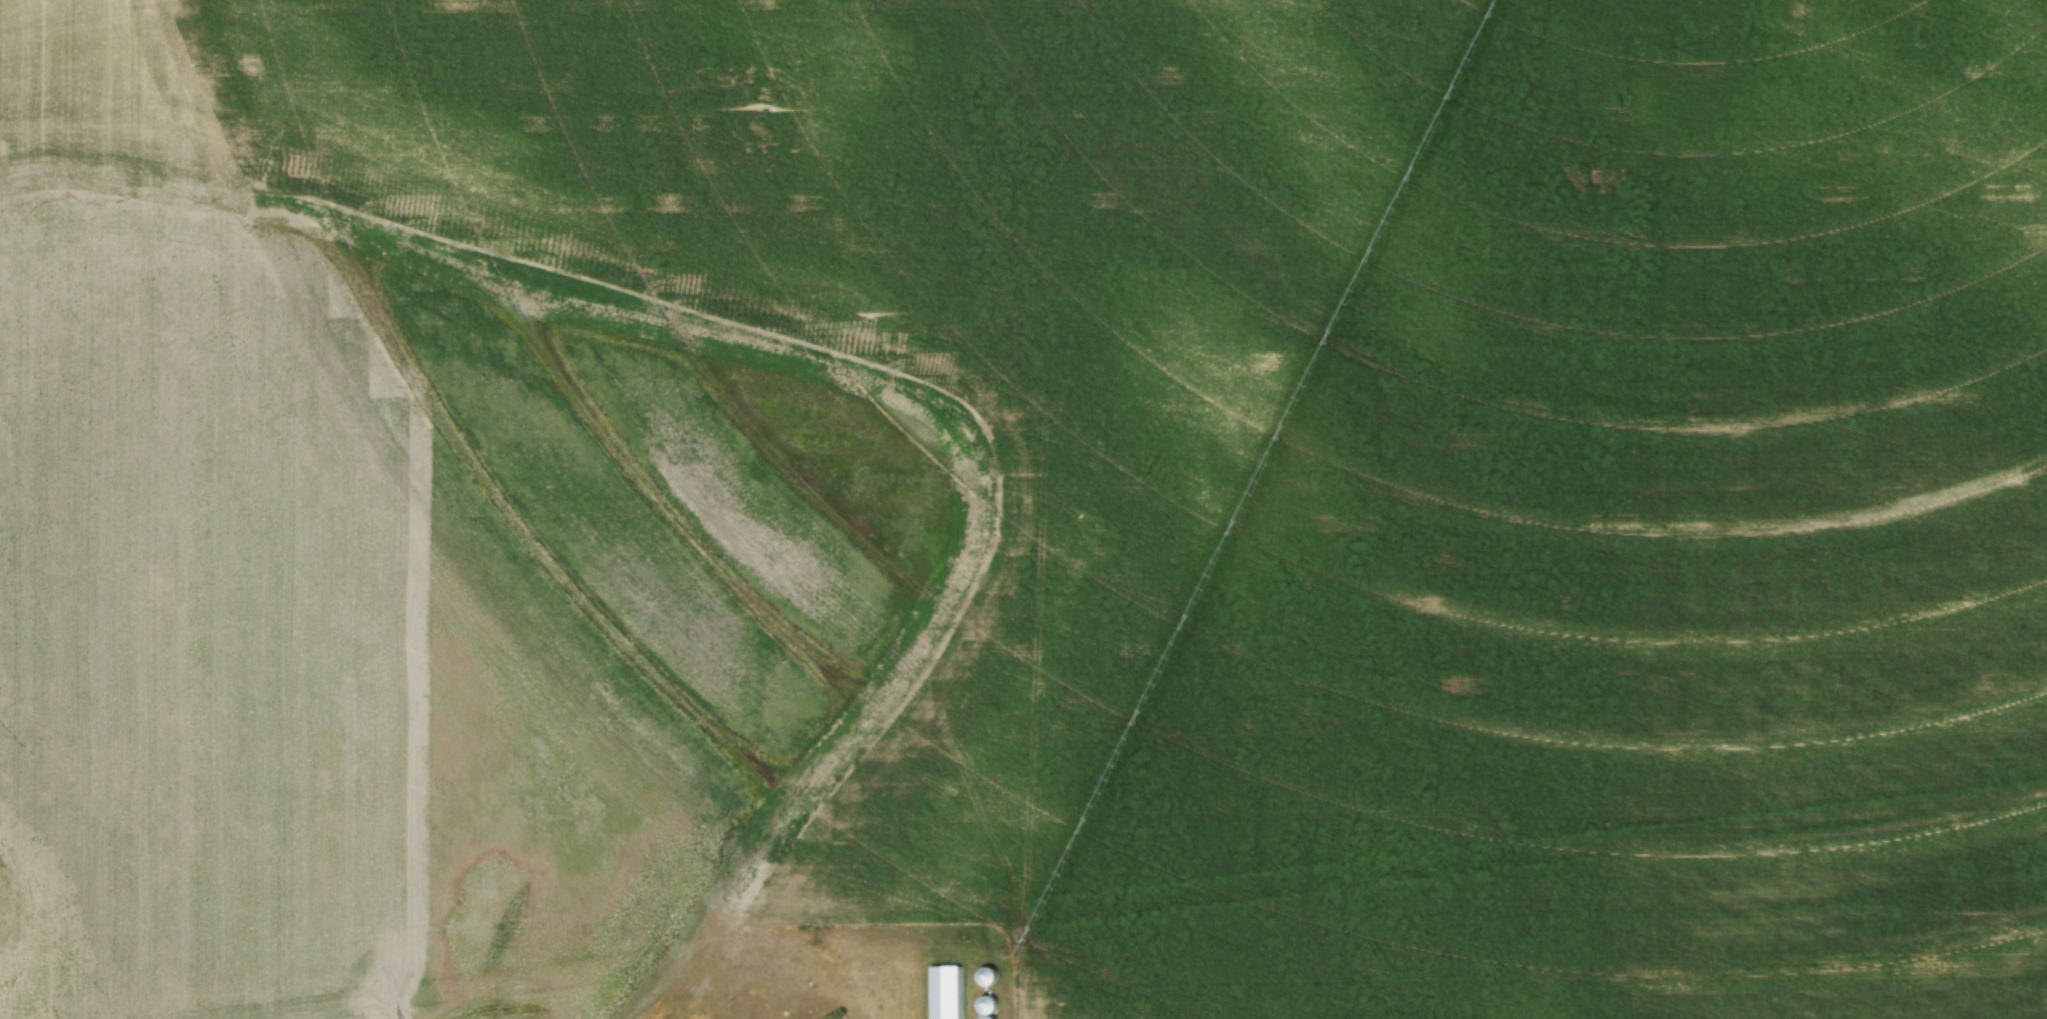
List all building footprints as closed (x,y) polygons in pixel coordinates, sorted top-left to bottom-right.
[(994,984),(996,982),(998,979),(998,976),(998,973),(997,970),(994,968),(992,967),(989,966),(986,967),(983,969),(981,971),(980,974),(980,977),(981,980),(983,982),(985,984),(988,985),(991,985),(994,984)] [(930,1018),(960,1018),(959,967),(929,968),(930,1018)] [(994,1012),(996,1010),(997,1007),(998,1004),(997,1001),(996,999),(994,996),(991,995),(988,995),(985,995),(982,997),(980,999),(979,1002),(979,1005),(980,1008),(982,1011),(985,1013),(988,1013),(991,1013),(994,1012)]
